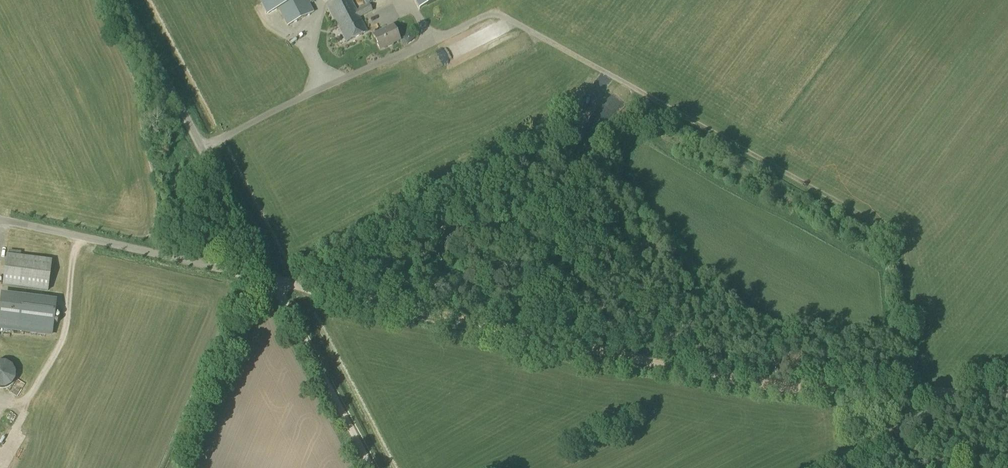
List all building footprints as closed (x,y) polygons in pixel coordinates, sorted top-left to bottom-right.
[(268,14),(277,10),(285,25),(312,12),(306,0),(261,0),(268,14)] [(356,11),(351,0),(335,0),(326,4),(346,43),(367,32),(360,17),(372,11),(369,5),(356,11)] [(373,35),(380,50),(400,40),(393,26),(373,35)] [(410,33),(405,38),(413,45),(418,40),(410,33)] [(456,46),(460,60),(473,56),(469,42),(456,46)] [(6,255),(2,285),(47,290),(51,261),(6,255)] [(0,291),(0,328),(52,335),(56,298),(0,291)] [(11,385),(15,379),(15,372),(12,366),(6,362),(0,361),(0,389),(5,389),(11,385)]
